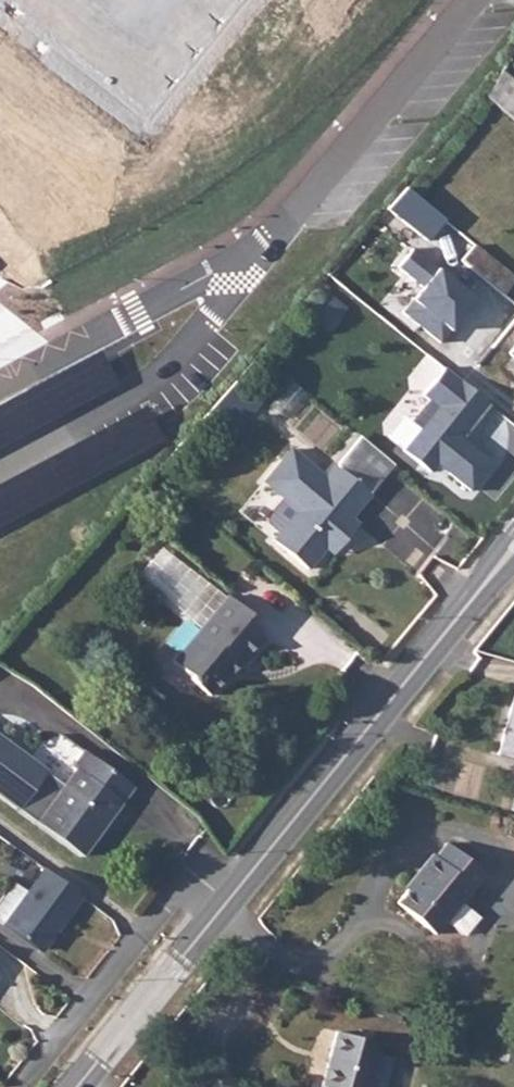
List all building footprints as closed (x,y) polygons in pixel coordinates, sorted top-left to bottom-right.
[(484,94),(513,117),(513,79),(503,70),(484,94)] [(407,187),(389,209),(428,243),(447,221),(407,187)] [(422,287),(401,312),(441,344),(477,300),(414,249),(398,268),(422,287)] [(490,405),(445,370),(423,397),(437,407),(403,451),(432,474),(439,466),(470,491),(494,462),(464,438),(490,405)] [(335,465),(369,493),(393,465),(359,436),(335,465)] [(349,517),(369,493),(335,465),(324,478),(290,449),(262,481),(282,498),(297,510),(278,532),(272,540),(306,569),(324,547),(328,550),(336,541),(340,544),(356,524),(349,517)] [(278,532),(297,510),(282,498),(267,516),(267,522),(278,532)] [(416,505),(402,543),(435,555),(448,517),(416,505)] [(186,680),(204,694),(234,659),(239,663),(260,637),(239,619),(244,612),(222,595),(169,658),(182,671),(186,680)] [(513,762),(513,694),(496,757),(513,762)] [(75,859),(92,839),(89,834),(100,819),(104,822),(130,787),(82,750),(68,770),(69,774),(58,788),(0,743),(0,801),(75,859)] [(393,907),(429,935),(479,874),(443,846),(432,859),(425,857),(412,874),(416,879),(393,907)] [(31,953),(49,932),(53,932),(77,901),(39,872),(22,894),(7,884),(0,894),(0,929),(31,953)] [(387,1067),(371,1061),(373,1048),(331,1036),(315,1086),(381,1086),(387,1067)]
